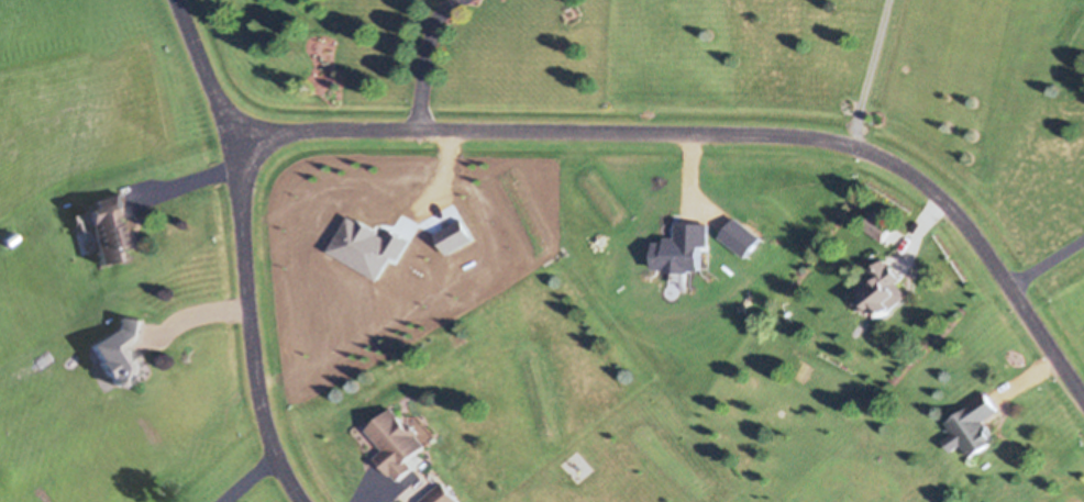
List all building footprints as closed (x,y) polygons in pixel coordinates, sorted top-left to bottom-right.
[(101,262),(139,253),(124,193),(91,201),(94,209),(76,213),(87,253),(98,250),(101,262)] [(858,292),(864,301),(860,303),(873,322),(914,294),(891,260),(871,273),(875,280),(858,292)] [(91,343),(118,386),(145,369),(131,346),(145,336),(133,316),(91,343)] [(947,420),(955,432),(945,439),(953,452),(964,444),(972,457),(998,439),(985,420),(1001,410),(989,392),(947,420)] [(385,451),(377,456),(396,481),(414,468),(408,459),(425,446),(395,406),(367,427),(385,451)] [(442,482),(420,501),(460,501),(442,482)]
